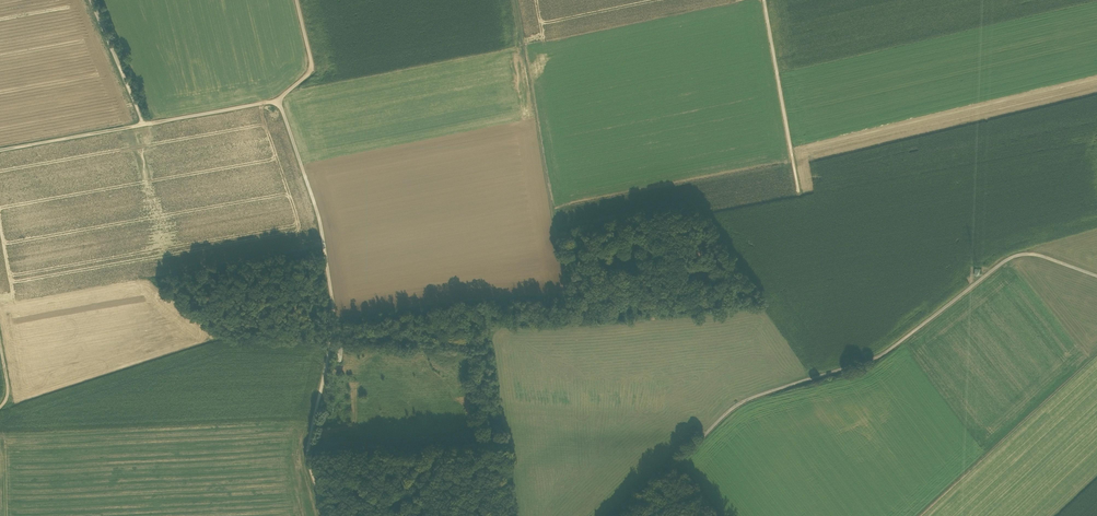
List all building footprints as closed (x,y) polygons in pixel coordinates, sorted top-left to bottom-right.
[(343,346),(336,345),(334,361),(341,362),(343,346)]
